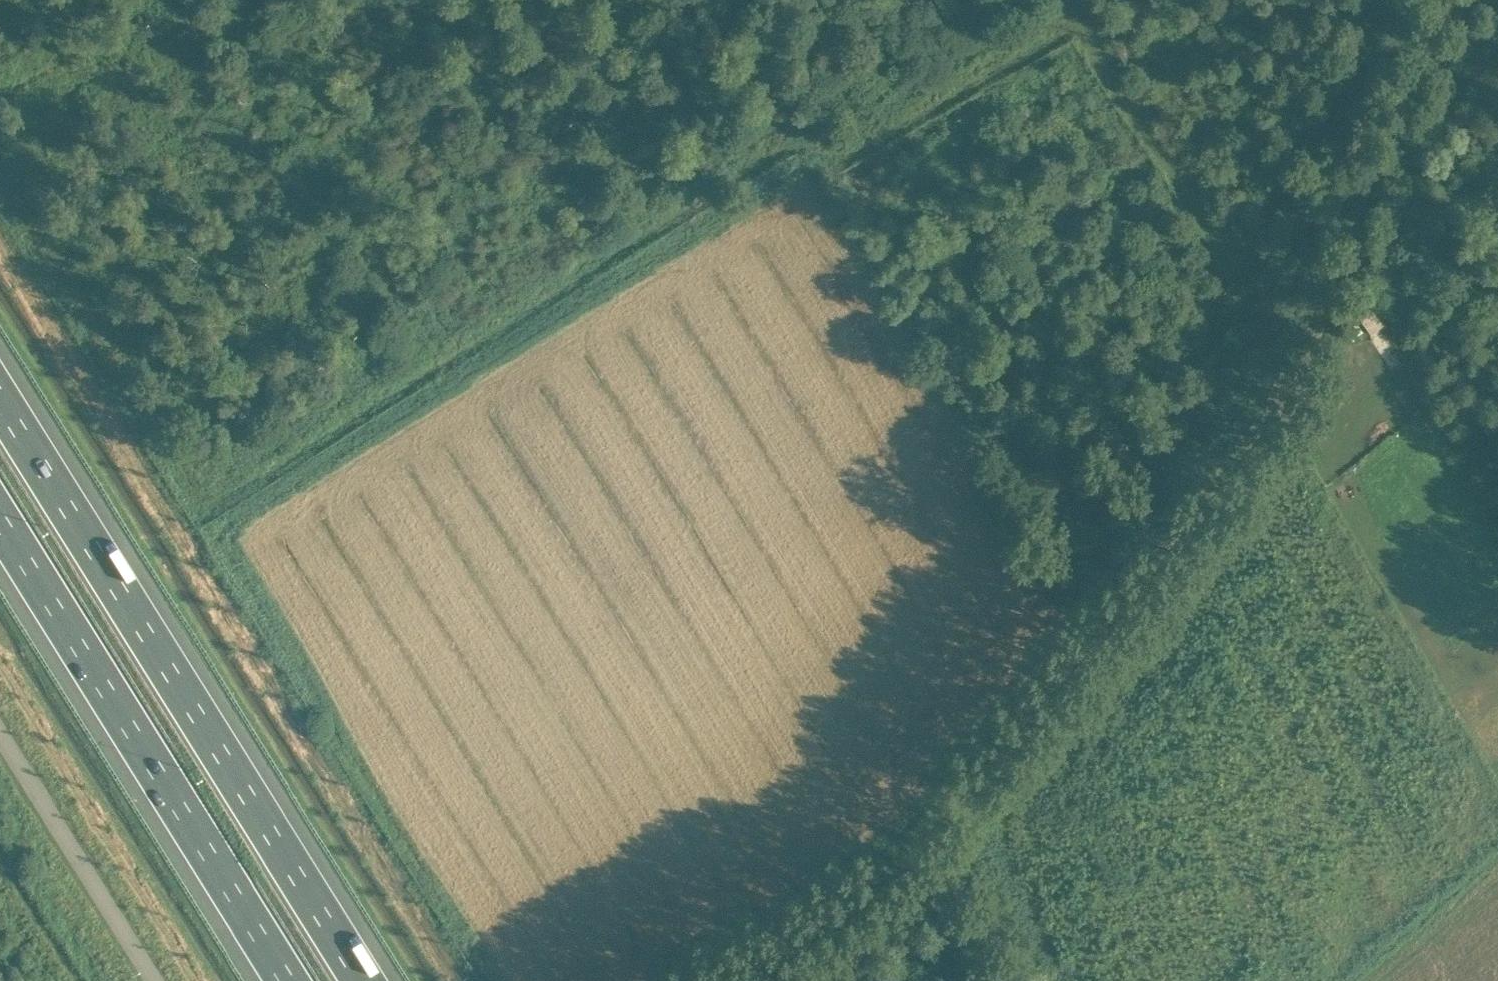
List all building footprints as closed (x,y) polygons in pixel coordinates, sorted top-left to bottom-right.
[(1358,303),(1353,306),(1360,317),(1361,317),(1371,310),(1367,303),(1365,299),(1358,303)]
